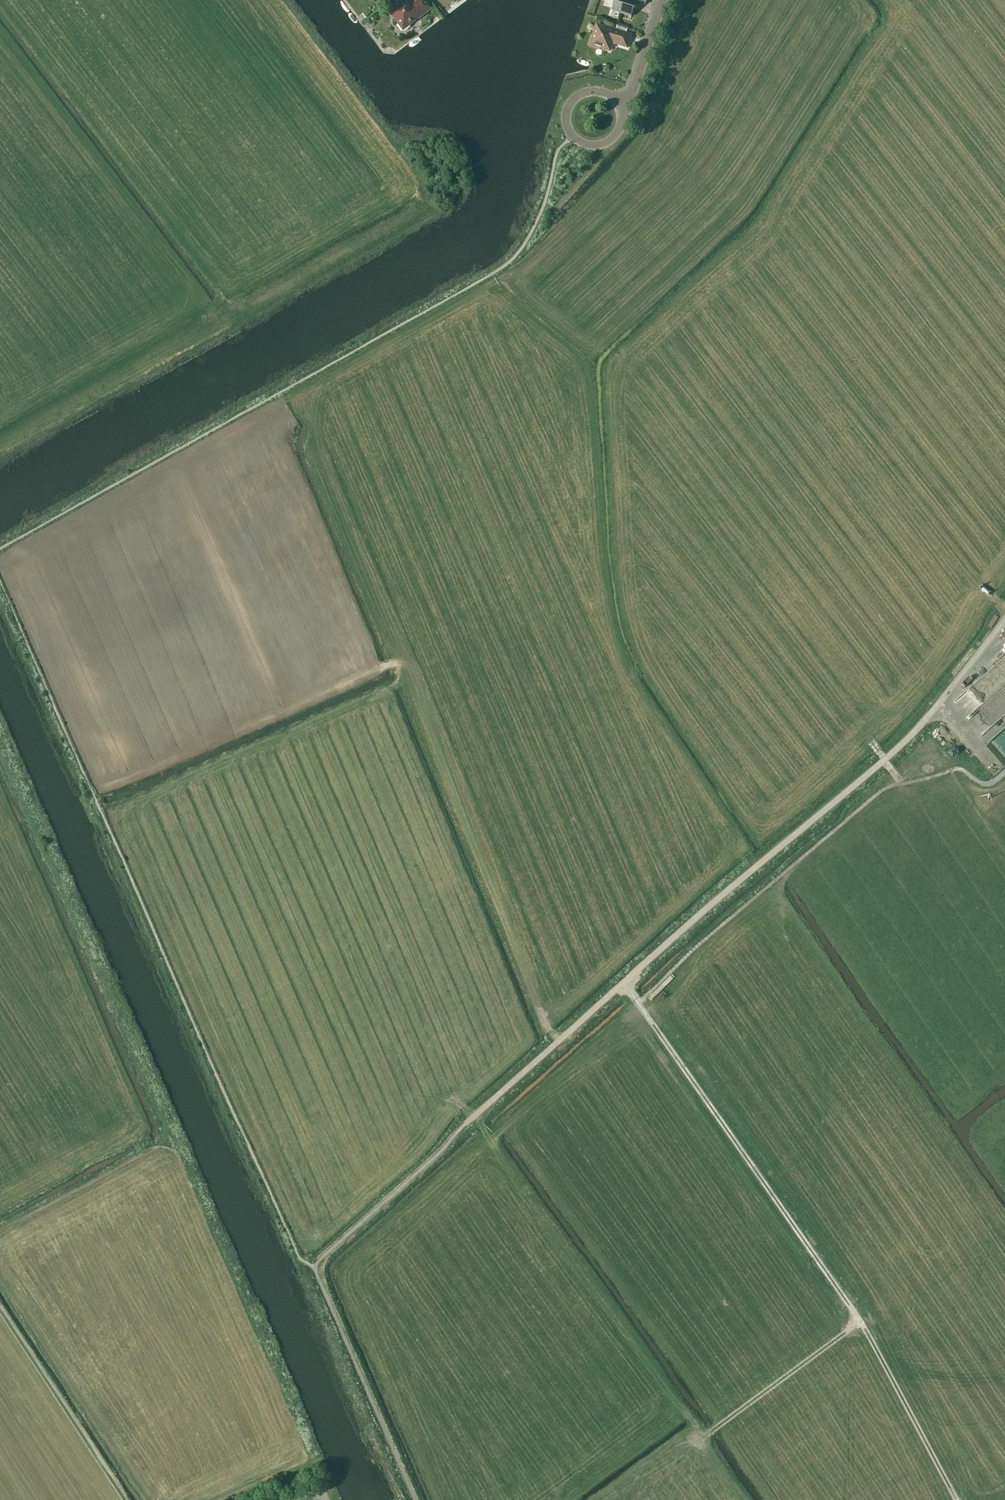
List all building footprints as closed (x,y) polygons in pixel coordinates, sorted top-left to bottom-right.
[(426,0),(418,0),(412,5),(409,0),(405,0),(397,6),(398,7),(391,12),(399,23),(398,23),(403,30),(410,25),(409,24),(418,17),(419,18),(432,8),(426,0)] [(635,4),(632,3),(633,0),(615,0),(612,10),(631,16),(635,4)] [(616,26),(615,30),(611,28),(610,30),(597,25),(593,37),(591,37),(589,45),(597,48),(597,46),(609,50),(611,46),(615,44),(627,48),(631,35),(625,33),(627,29),(616,26)] [(992,658),(1004,676),(1004,651),(1004,649),(992,658)]
